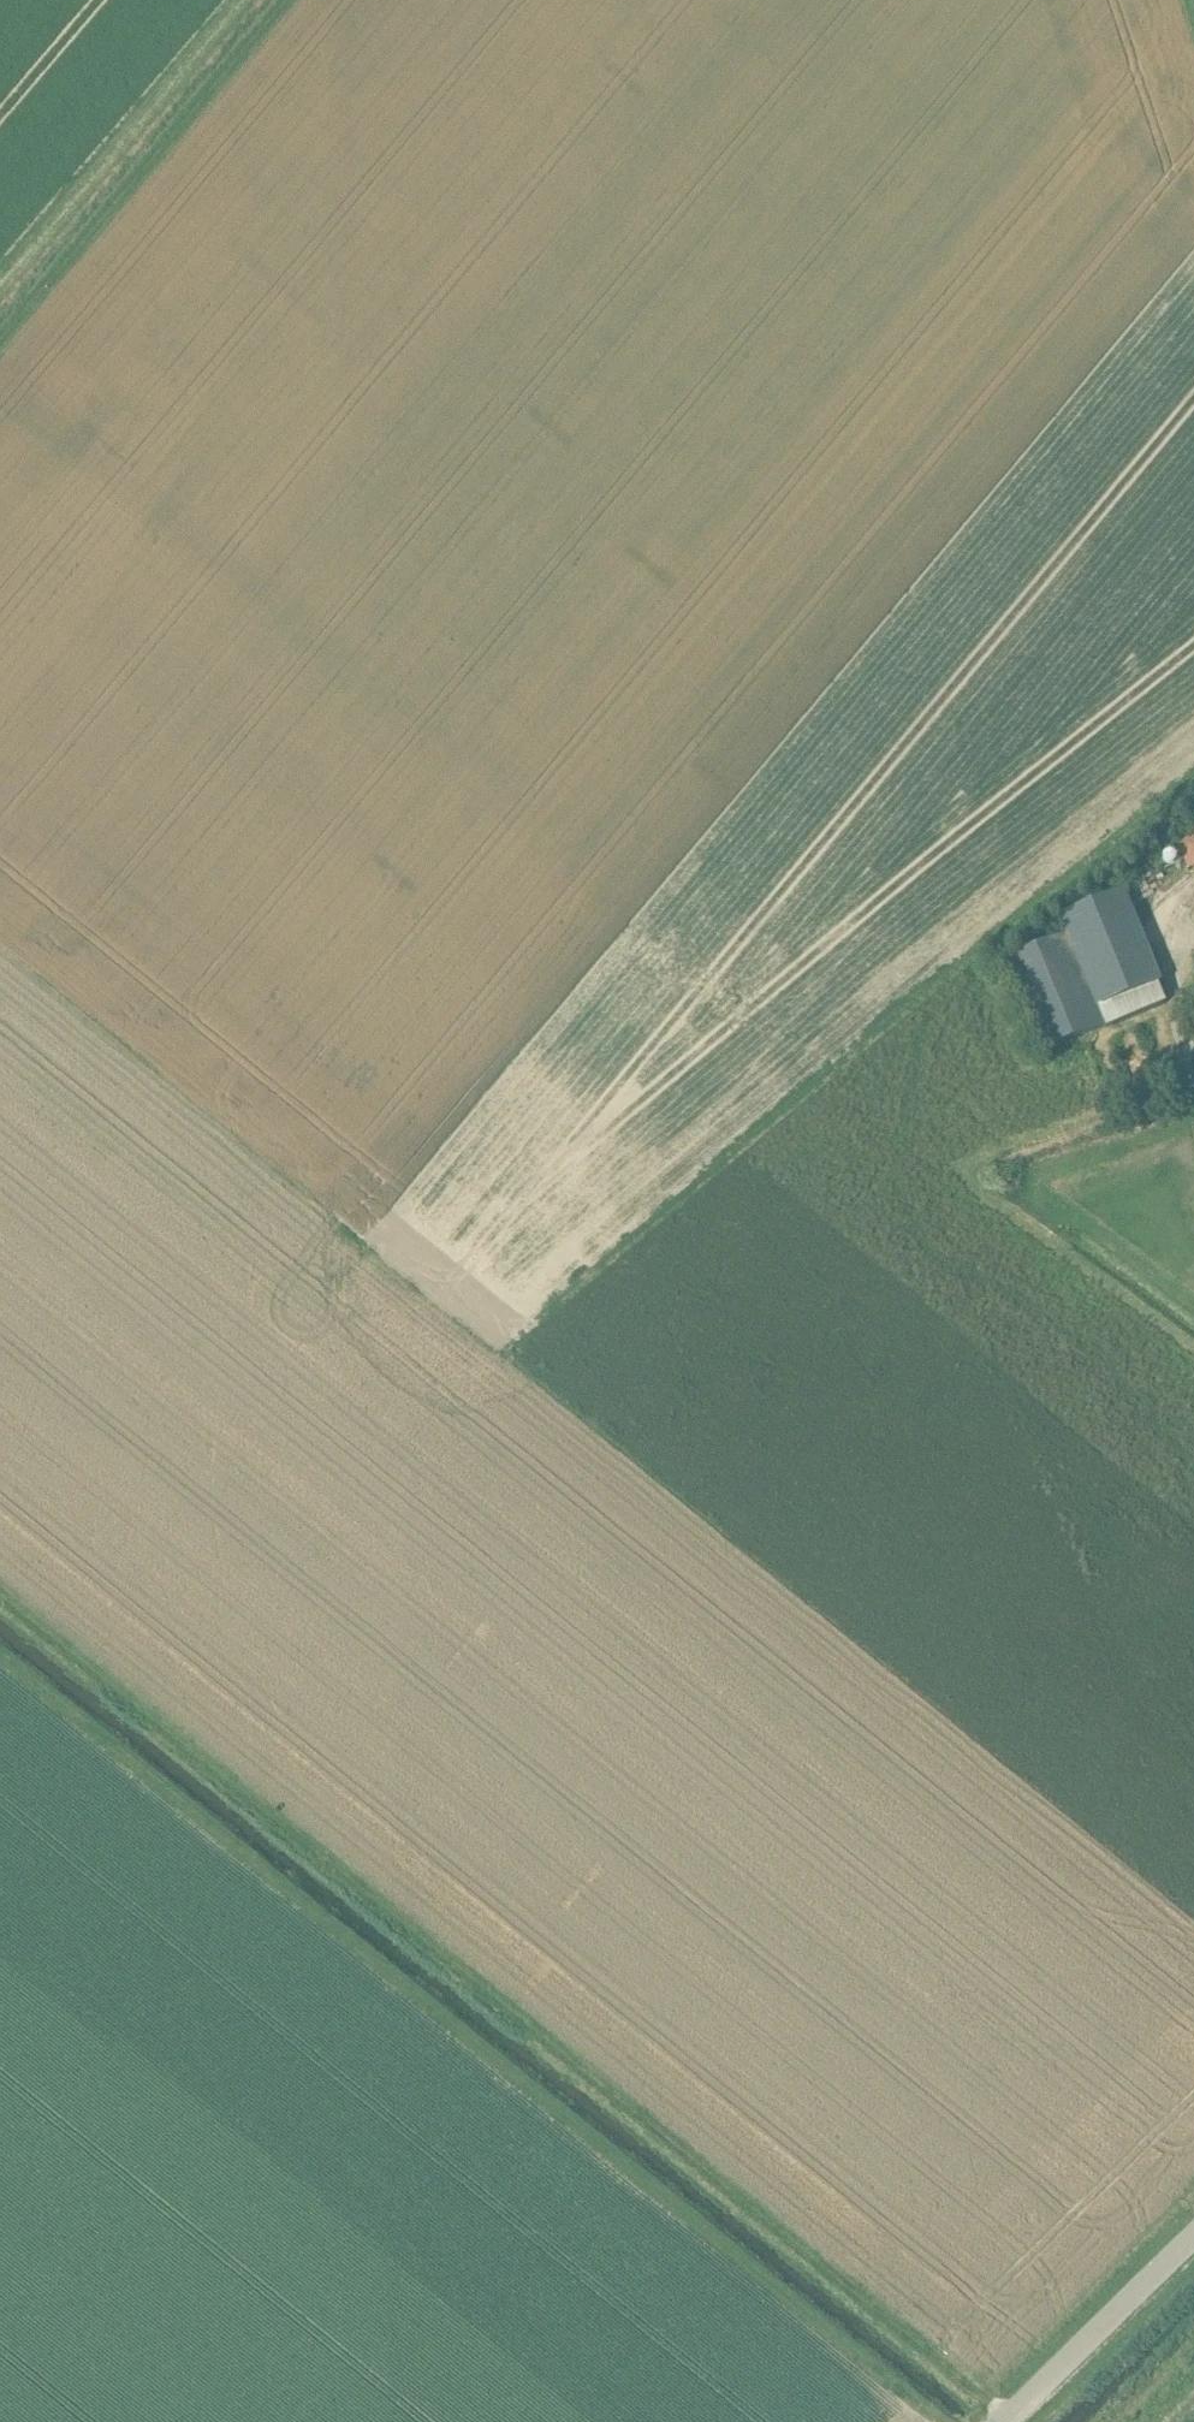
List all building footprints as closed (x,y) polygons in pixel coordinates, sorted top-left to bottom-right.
[(1174,835),(1188,871),(1193,869),(1193,827),(1174,835)] [(1106,1029),(1166,1004),(1159,986),(1162,984),(1124,891),(1060,918),(1065,936),(1001,961),(1041,1054),(1105,1027),(1106,1029)]
